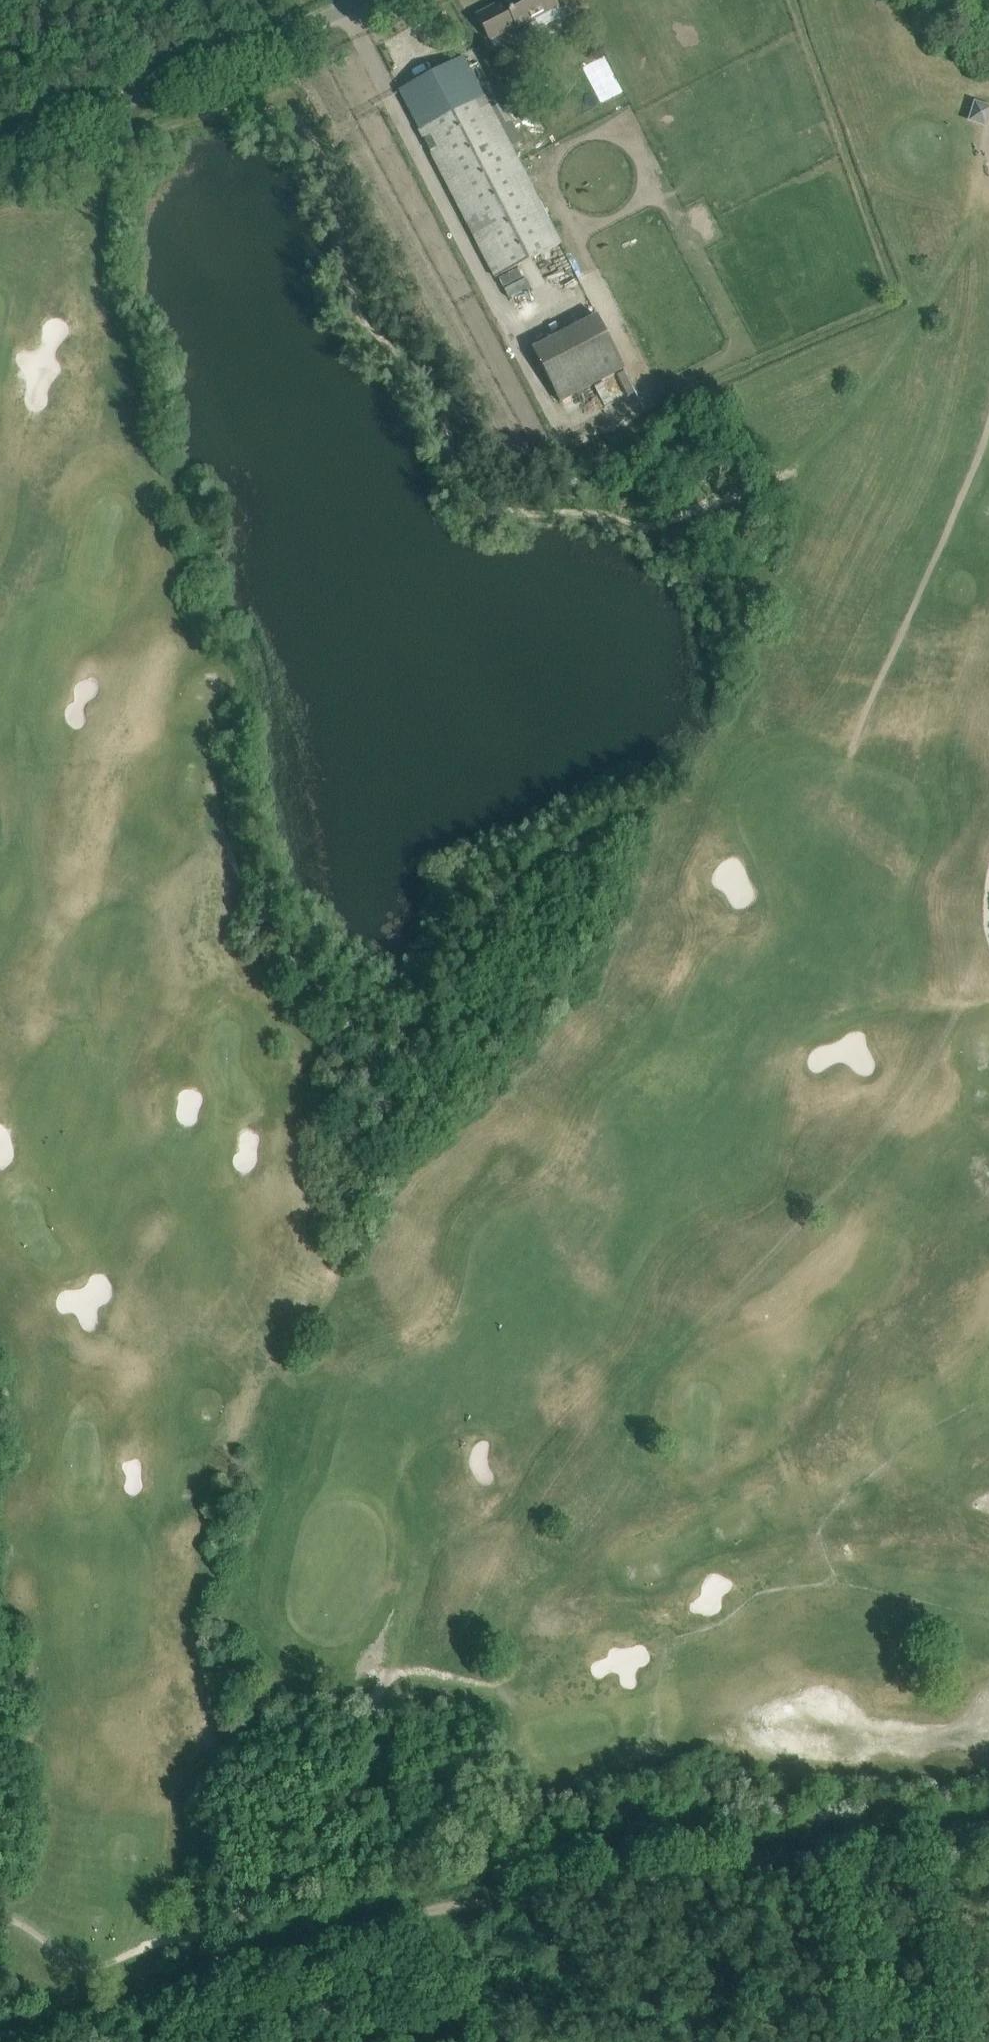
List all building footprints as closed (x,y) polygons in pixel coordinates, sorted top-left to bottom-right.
[(486,33),(490,40),(504,32),(502,28),(515,21),(518,27),(528,22),(529,25),(537,28),(557,18),(559,10),(554,0),(503,0),(504,2),(492,8),(491,7),(477,15),(486,33)] [(982,9),(988,6),(988,0),(978,0),(982,9)] [(399,90),(408,108),(497,277),(533,258),(544,279),(570,264),(559,245),(562,243),(477,82),(486,77),(478,62),(469,67),(464,57),(399,90)] [(975,101),(970,121),(988,127),(988,105),(975,101)] [(624,369),(596,314),(530,348),(559,403),(624,369)]
